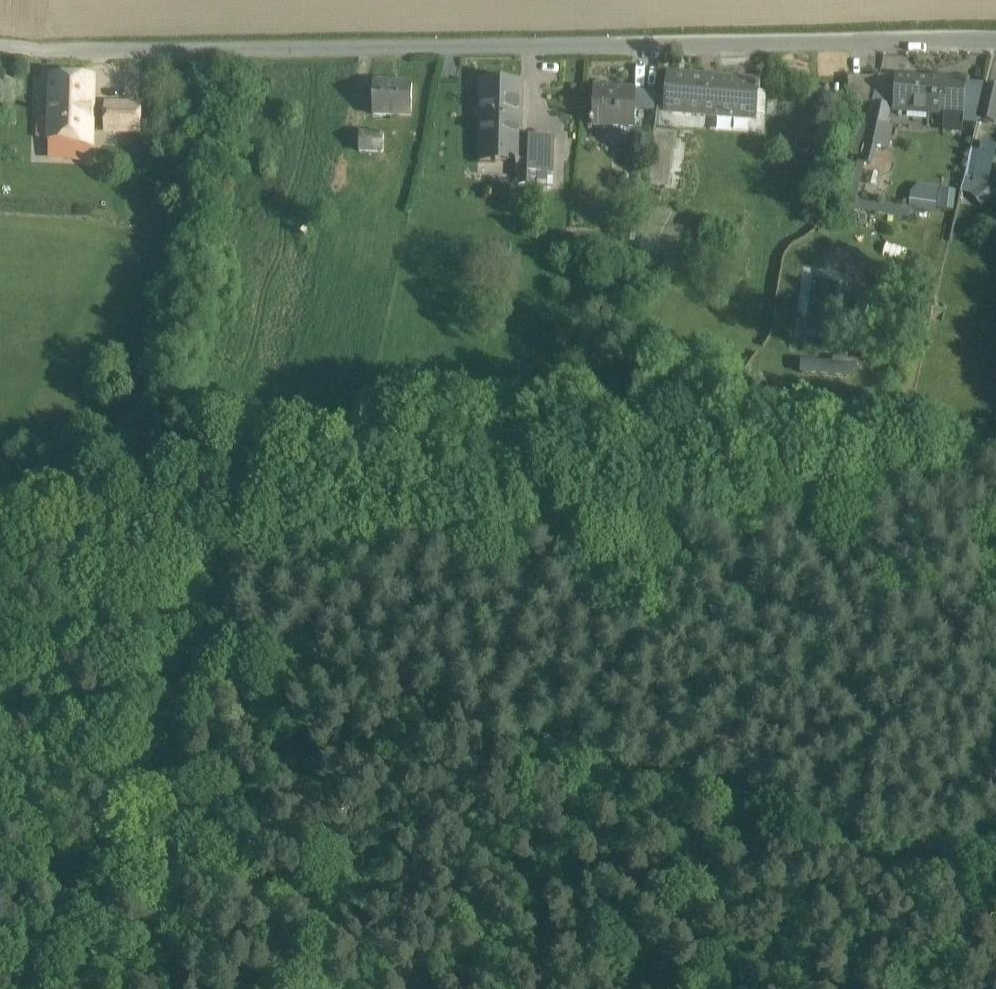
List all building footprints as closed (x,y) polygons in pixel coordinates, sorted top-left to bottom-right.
[(756,82),(668,76),(666,112),(753,118),(753,113),(755,91),(759,92),(759,83),(755,83),(756,82)] [(877,77),(849,76),(848,102),(871,102),(877,77)] [(931,80),(895,77),(894,107),(929,110),(931,80)] [(964,80),(931,77),(931,80),(929,110),(929,112),(957,114),(962,115),(964,80)] [(91,79),(52,78),(50,122),(50,143),(49,143),(49,162),(68,162),(68,144),(90,144),(91,79)] [(521,83),(480,82),(478,157),(494,157),(494,161),(515,162),(519,162),(520,136),(521,83)] [(389,83),(372,83),(372,115),(411,116),(411,85),(389,85),(389,83)] [(986,86),(979,118),(994,122),(995,111),(995,88),(986,86)] [(634,91),(594,89),(592,124),(613,125),(633,126),(634,91)] [(639,90),(639,111),(655,111),(655,90),(639,90)] [(767,92),(759,92),(755,91),(753,113),(766,114),(767,92)] [(889,106),(874,103),(869,126),(884,129),(889,106)] [(138,106),(107,105),(106,129),(137,130),(138,106)] [(50,122),(38,122),(38,143),(49,143),(50,143),(50,122)] [(632,138),(633,126),(613,125),(612,137),(632,138)] [(673,134),(654,131),(647,183),(666,186),(673,134)] [(383,135),(359,135),(359,153),(383,153),(383,135)] [(552,137),(520,136),(519,162),(515,162),(515,165),(518,165),(517,167),(518,167),(518,172),(535,173),(551,173),(552,137)] [(535,173),(518,172),(518,185),(534,186),(535,173)] [(954,213),(959,190),(914,180),(909,203),(954,213)] [(979,185),(965,180),(961,191),(971,194),(981,206),(990,198),(979,185)] [(907,219),(909,206),(858,201),(856,214),(907,219)] [(881,300),(858,296),(856,308),(864,309),(861,328),(876,331),(881,300)] [(874,345),(863,343),(860,356),(871,358),(874,345)]
